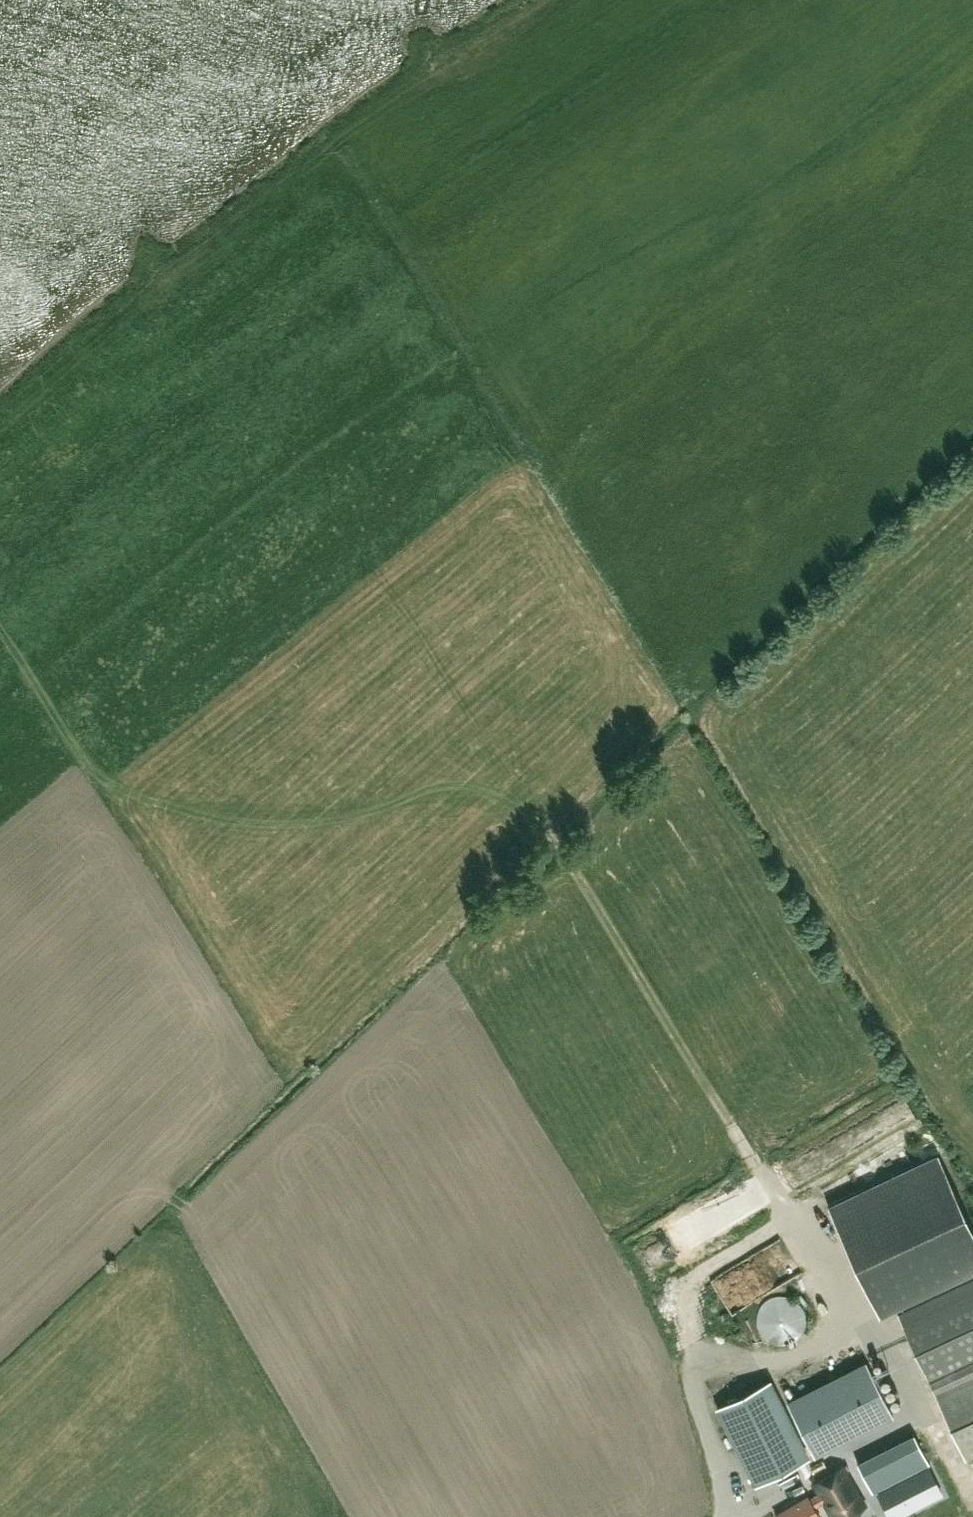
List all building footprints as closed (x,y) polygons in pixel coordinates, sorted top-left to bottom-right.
[(682,1154),(696,1148),(692,1138),(678,1144),(682,1154)] [(972,1274),(972,1229),(937,1152),(827,1204),(878,1314),(899,1305),(901,1308),(972,1274)] [(895,1311),(963,1457),(972,1453),(972,1274),(895,1311)] [(759,1334),(759,1335),(765,1341),(773,1345),(782,1346),(790,1344),(797,1339),(802,1332),(805,1324),(804,1316),(804,1315),(801,1307),(795,1301),(787,1297),(779,1296),(770,1298),(763,1303),(758,1310),(756,1318),(756,1326),(759,1334)] [(892,1412),(866,1361),(787,1401),(812,1453),(892,1412)] [(807,1456),(768,1378),(716,1404),(755,1482),(807,1456)] [(871,1491),(928,1462),(913,1433),(857,1462),(871,1491)] [(813,1507),(823,1501),(832,1516),(841,1516),(864,1504),(842,1466),(813,1483),(818,1493),(809,1499),(813,1507)] [(809,1499),(806,1495),(775,1514),(776,1516),(819,1516),(813,1507),(809,1499)]
